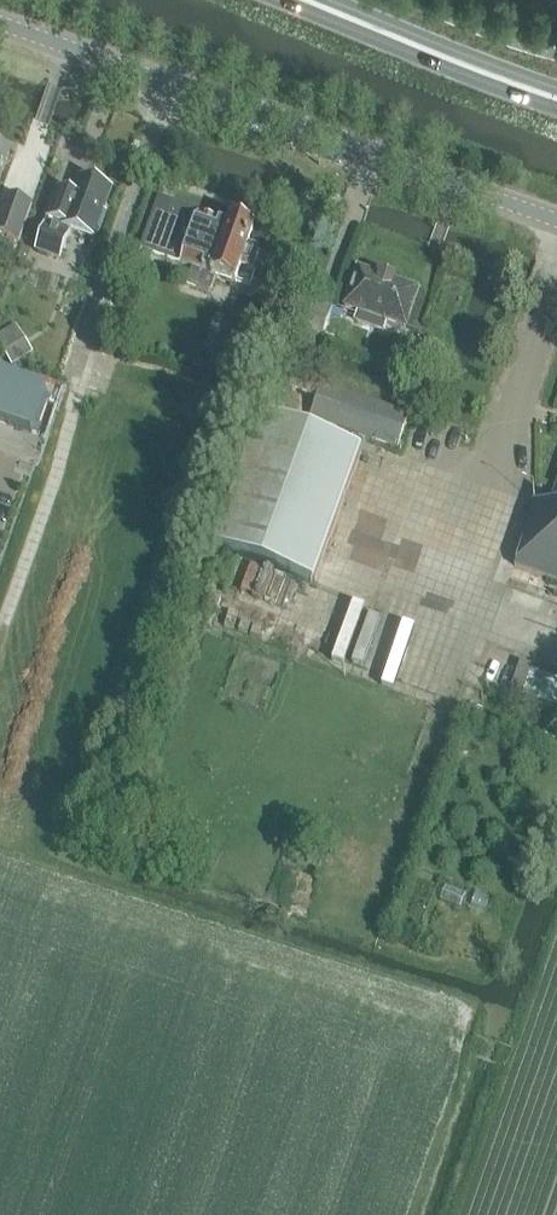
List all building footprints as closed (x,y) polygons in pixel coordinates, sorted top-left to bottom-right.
[(11,152),(9,151),(5,147),(0,145),(0,183),(11,152)] [(106,215),(104,212),(113,188),(81,177),(75,194),(59,188),(36,252),(61,261),(72,231),(94,240),(96,235),(99,234),(106,215)] [(17,239),(30,202),(10,195),(0,221),(0,233),(17,239)] [(154,255),(182,265),(202,273),(198,283),(213,289),(217,278),(238,286),(244,268),(253,271),(260,249),(250,246),(255,232),(231,224),(230,229),(200,218),(201,214),(172,204),(166,219),(154,215),(141,251),(154,255)] [(355,322),(384,332),(388,323),(407,330),(420,291),(358,269),(345,308),(358,313),(355,322)] [(324,337),(333,310),(333,309),(307,300),(304,309),(274,299),(267,318),(323,338),(324,337)] [(324,337),(335,341),(344,314),(333,310),(324,337)] [(0,342),(0,346),(12,365),(28,355),(14,334),(0,342)] [(399,365),(417,371),(419,368),(432,372),(441,348),(426,342),(423,351),(406,345),(399,365)] [(0,375),(0,422),(32,433),(47,391),(0,375)] [(311,418),(399,449),(411,416),(323,386),(311,418)] [(215,547),(315,584),(363,451),(263,415),(215,547)] [(550,509),(534,503),(531,510),(536,512),(516,567),(556,582),(556,488),(550,509)]
